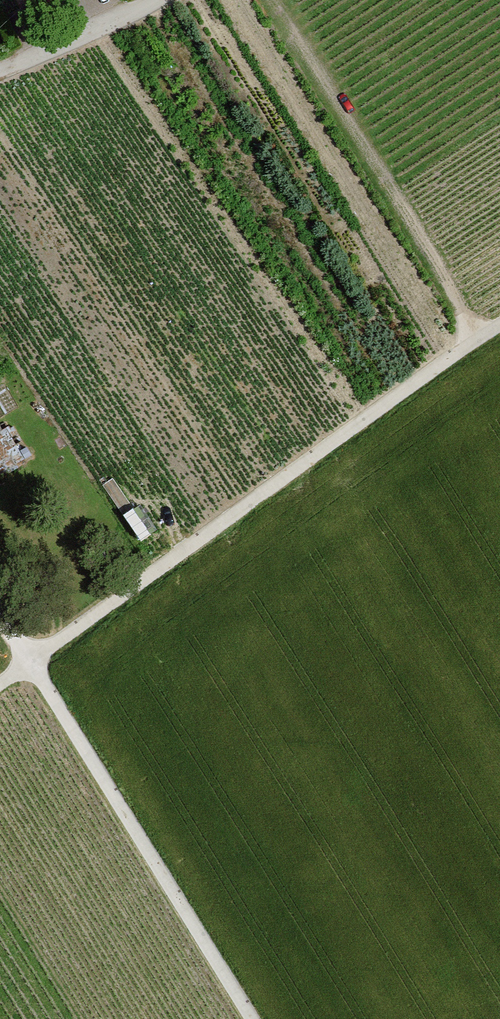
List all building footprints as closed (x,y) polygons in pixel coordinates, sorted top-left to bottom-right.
[(23,9),(41,0),(18,0),(23,9)]
